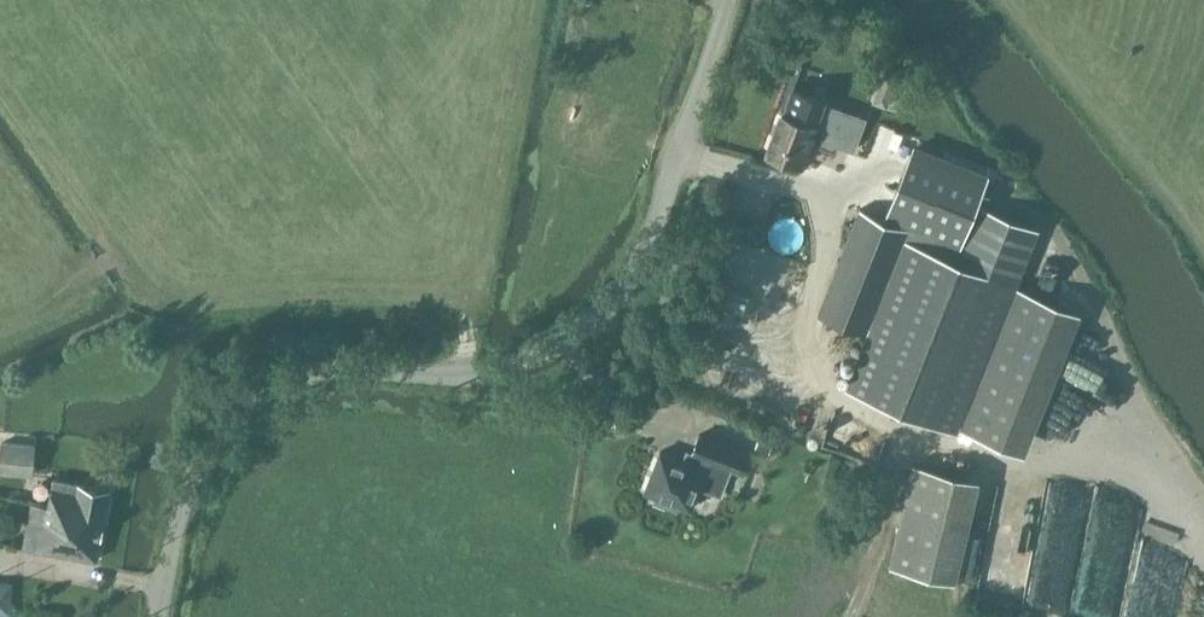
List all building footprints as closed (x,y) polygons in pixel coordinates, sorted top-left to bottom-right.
[(886,70),(883,78),(885,84),(896,88),(903,91),(908,79),(886,70)] [(783,109),(768,150),(802,163),(811,138),(818,141),(817,144),(837,152),(840,145),(854,150),(866,118),(824,102),(826,98),(794,86),(785,110),(783,109)] [(886,217),(961,247),(983,191),(988,178),(914,148),(886,217)] [(982,204),(960,258),(856,217),(818,312),(869,332),(847,388),(957,432),(960,427),(1026,453),(1083,309),(1017,283),(1040,227),(982,204)] [(839,409),(832,433),(849,438),(856,414),(839,409)] [(763,428),(756,446),(770,451),(776,433),(763,428)] [(661,451),(646,491),(657,495),(654,500),(677,509),(680,504),(692,508),(700,487),(722,495),(733,468),(737,470),(744,452),(700,434),(689,462),(661,451)] [(30,477),(33,448),(0,445),(0,474),(30,477)] [(958,575),(981,475),(913,459),(890,560),(958,575)] [(22,543),(94,559),(109,489),(53,477),(48,504),(31,500),(22,543)] [(1100,479),(1072,602),(1118,613),(1147,490),(1100,479)] [(1069,595),(1071,560),(1040,558),(1038,593),(1069,595)]
